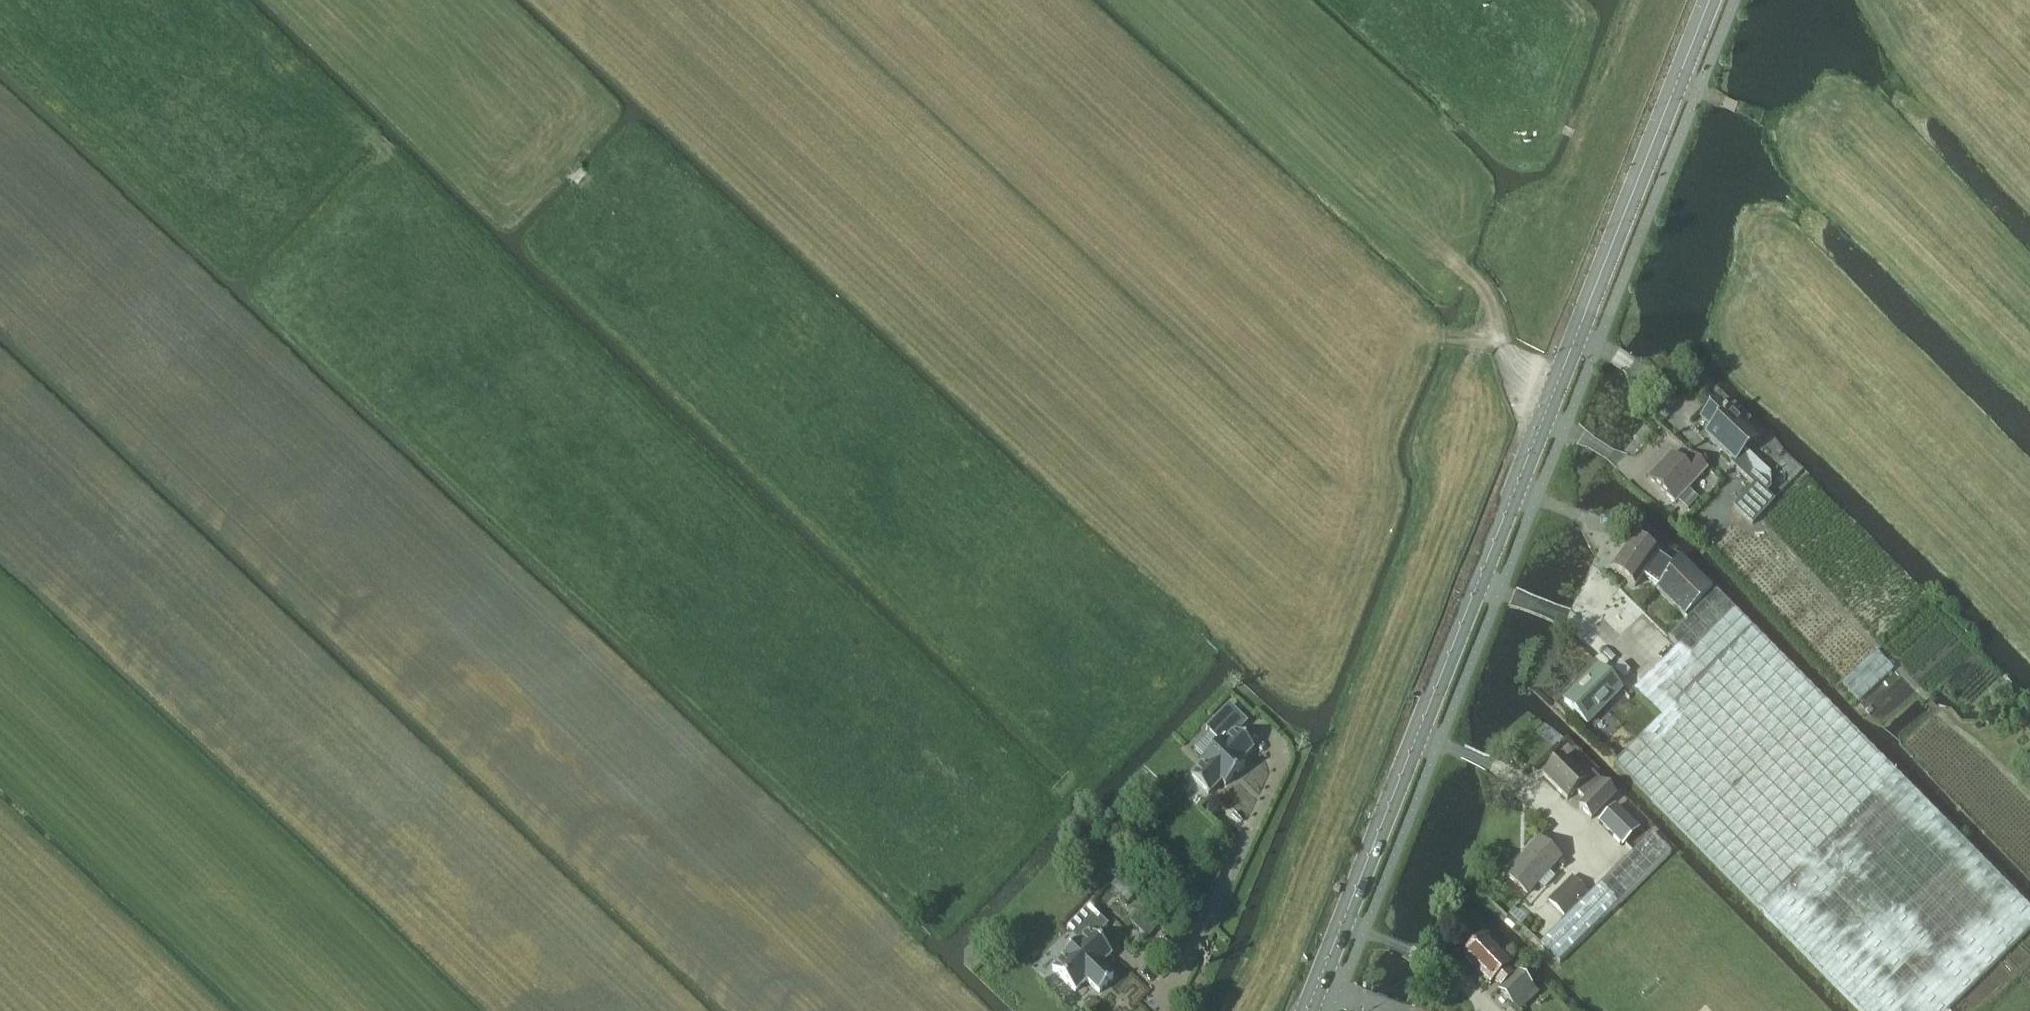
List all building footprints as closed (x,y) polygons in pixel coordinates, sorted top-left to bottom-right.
[(1706,436),(1733,461),(1730,464),(1754,485),(1735,507),(1753,524),(1774,501),(1765,493),(1770,488),(1769,474),(1744,451),(1755,438),(1743,427),(1748,421),(1732,407),(1727,413),(1717,403),(1701,421),(1711,431),(1706,436)] [(1707,469),(1690,453),(1681,462),(1671,453),(1649,478),(1675,503),(1677,500),(1688,510),(1699,499),(1688,489),(1707,469)] [(1635,537),(1612,570),(1636,587),(1644,575),(1659,585),(1656,588),(1685,617),(1705,597),(1713,588),(1680,555),(1674,564),(1659,554),(1635,537)] [(1615,762),(1759,909),(1811,964),(1857,1010),(1949,1010),(2029,932),(2029,904),(1897,772),(1897,773),(1716,590),(1708,599),(1688,619),(1670,636),(1668,637),(1678,646),(1646,677),(1633,690),(1660,718),(1615,762)] [(1877,651),(1842,683),(1859,701),(1894,669),(1877,651)] [(1605,718),(1614,709),(1610,705),(1623,691),(1598,665),(1562,701),(1588,726),(1601,713),(1605,718)] [(2004,678),(1989,690),(1993,696),(2009,684),(2004,678)] [(1205,764),(1193,777),(1210,793),(1223,780),(1225,783),(1245,763),(1242,760),(1254,747),(1237,731),(1247,721),(1229,705),(1216,719),(1206,730),(1219,743),(1202,761),(1205,764)] [(1997,750),(2004,756),(2009,750),(2011,751),(2009,753),(2029,773),(2029,719),(2028,718),(2024,723),(2017,731),(2015,730),(2003,744),(1997,750)] [(1568,801),(1576,793),(1584,801),(1578,806),(1591,820),(1594,817),(1615,796),(1606,786),(1603,783),(1601,784),(1592,774),(1585,780),(1562,758),(1543,776),(1568,801)] [(1615,801),(1599,817),(1623,842),(1640,826),(1615,801)] [(1568,917),(1541,944),(1567,969),(1678,861),(1652,834),(1591,894),(1568,917)] [(1545,888),(1551,882),(1546,877),(1561,860),(1539,840),(1507,875),(1529,895),(1540,883),(1545,888)] [(1571,874),(1548,899),(1568,917),(1591,894),(1571,874)] [(1065,961),(1054,973),(1075,992),(1086,980),(1099,992),(1112,978),(1099,965),(1110,954),(1094,939),(1106,925),(1088,909),(1075,923),(1088,935),(1078,946),(1077,945),(1063,960),(1065,961)] [(1511,976),(1506,970),(1511,965),(1483,936),(1464,954),(1491,983),(1496,979),(1502,985),(1499,988),(1514,1004),(1534,985),(1519,969),(1511,976)]
